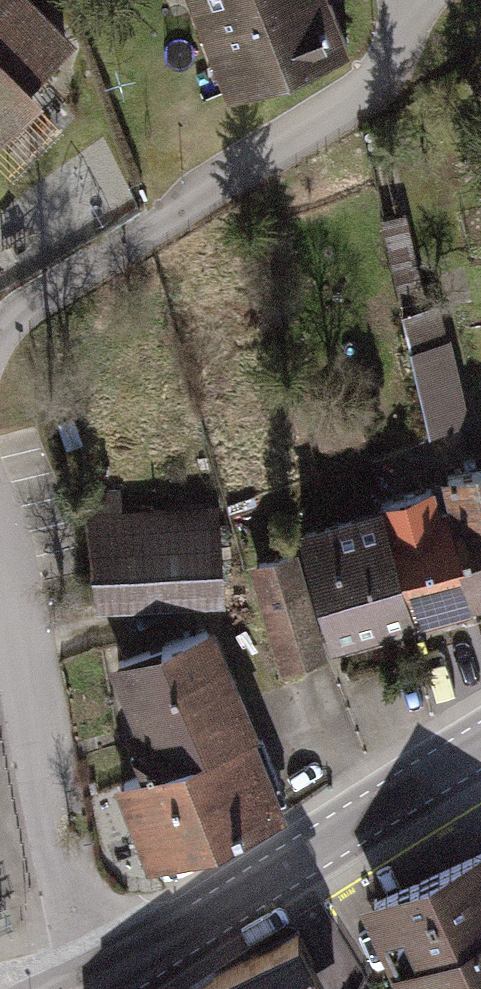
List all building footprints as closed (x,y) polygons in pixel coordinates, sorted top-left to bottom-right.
[(83,43),(38,0),(0,0),(0,128),(83,43)] [(221,93),(339,46),(321,0),(184,0),(221,93)] [(411,315),(436,428),(475,420),(449,307),(411,315)] [(436,485),(466,602),(480,598),(480,473),(436,485)] [(436,485),(367,503),(396,619),(466,602),(436,485)] [(367,503),(297,520),(327,637),(396,619),(367,503)] [(225,509),(80,517),(84,609),(230,601),(225,509)] [(99,665),(141,774),(249,733),(207,624),(99,665)] [(280,814),(249,733),(141,774),(112,786),(143,866),(280,814)] [(386,970),(480,926),(480,845),(355,901),(386,970)] [(386,970),(395,988),(480,988),(480,926),(386,970)] [(194,988),(287,988),(254,945),(194,988)]
